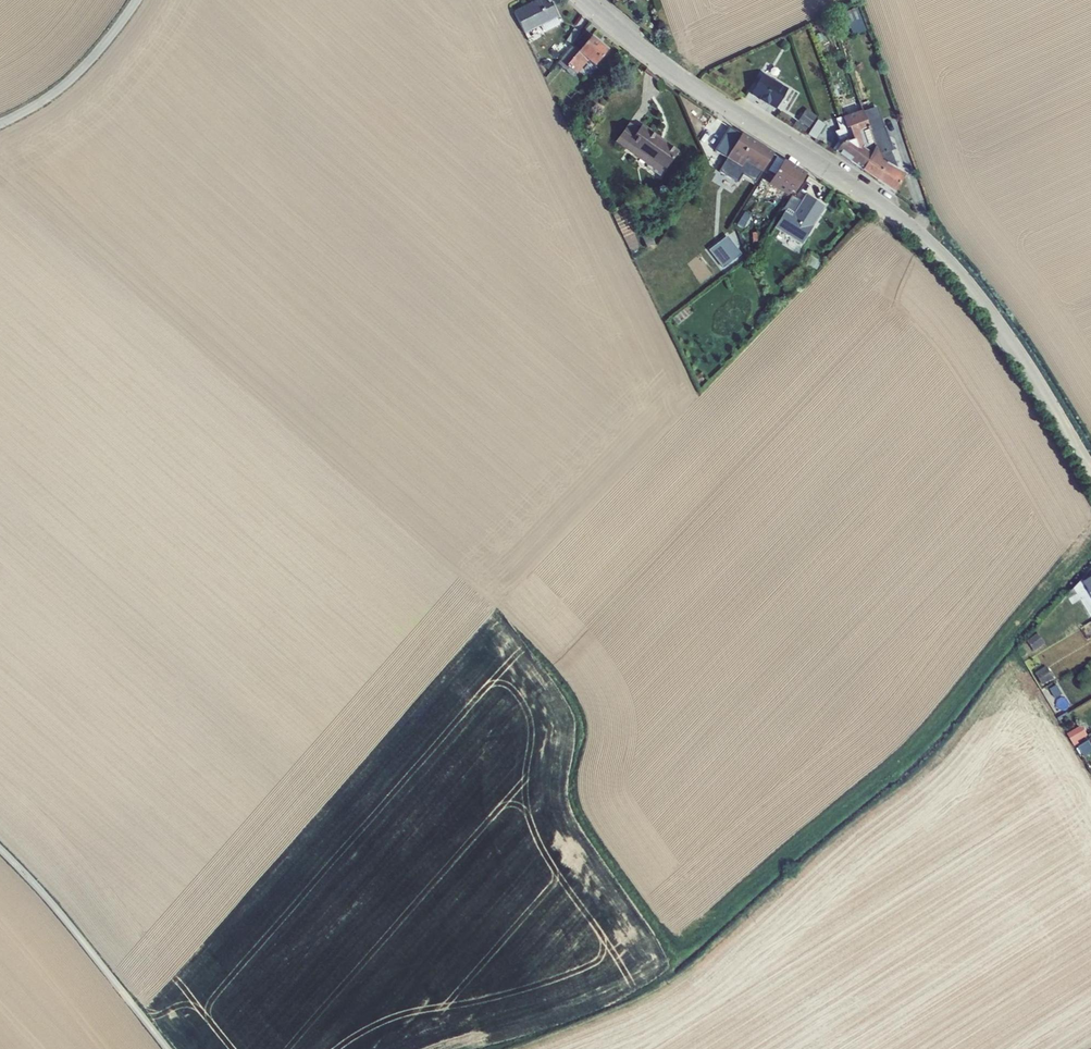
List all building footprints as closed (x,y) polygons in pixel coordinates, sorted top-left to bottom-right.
[(558,16),(551,2),(547,4),(545,0),(537,0),(514,11),(525,33),(541,25),(557,17),(558,16)] [(849,25),(852,34),(866,29),(858,6),(844,11),(836,18),(841,28),(849,25)] [(560,23),(557,17),(541,25),(544,31),(560,23)] [(566,40),(572,44),(579,32),(574,28),(566,40)] [(588,60),(594,65),(607,50),(591,37),(580,50),(578,52),(588,60)] [(580,50),(573,44),(558,62),(564,68),(568,64),(576,73),(588,60),(578,52),(580,50)] [(763,74),(751,94),(776,109),(788,88),(763,74)] [(879,160),(886,164),(898,170),(890,150),(892,149),(884,128),(883,128),(880,119),(877,107),(864,111),(867,124),(878,154),(879,160)] [(786,111),(781,118),(805,133),(816,115),(806,108),(799,119),(786,111)] [(874,156),(873,157),(879,160),(878,154),(867,124),(864,111),(863,109),(842,116),(846,128),(849,128),(853,139),(860,137),(857,125),(859,124),(862,133),(863,145),(862,147),(874,156)] [(853,139),(849,128),(846,128),(842,116),(836,119),(839,130),(835,131),(838,141),(833,148),(836,150),(841,143),(853,139)] [(817,120),(808,135),(816,139),(825,124),(817,120)] [(661,174),(678,151),(642,124),(638,129),(629,122),(615,141),(661,174)] [(762,170),(774,152),(742,132),(723,162),(738,172),(746,160),(762,170)] [(836,150),(835,151),(864,172),(873,157),(874,156),(862,147),(863,145),(860,137),(853,139),(841,143),(836,150)] [(873,157),(864,172),(876,180),(886,164),(879,160),(873,157)] [(784,160),(775,173),(800,189),(808,175),(784,160)] [(886,164),(876,180),(894,192),(904,174),(898,170),(886,164)] [(762,171),(755,183),(760,186),(768,175),(762,171)] [(824,206),(806,195),(792,216),(785,211),(775,227),(802,244),(824,206)] [(727,235),(710,249),(725,267),(742,253),(727,235)] [(811,254),(805,263),(815,269),(820,260),(811,254)] [(1038,633),(1028,640),(1035,650),(1045,643),(1038,633)] [(1048,667),(1037,674),(1042,684),(1054,678),(1048,667)] [(1082,725),(1068,733),(1075,744),(1088,736),(1082,725)]
